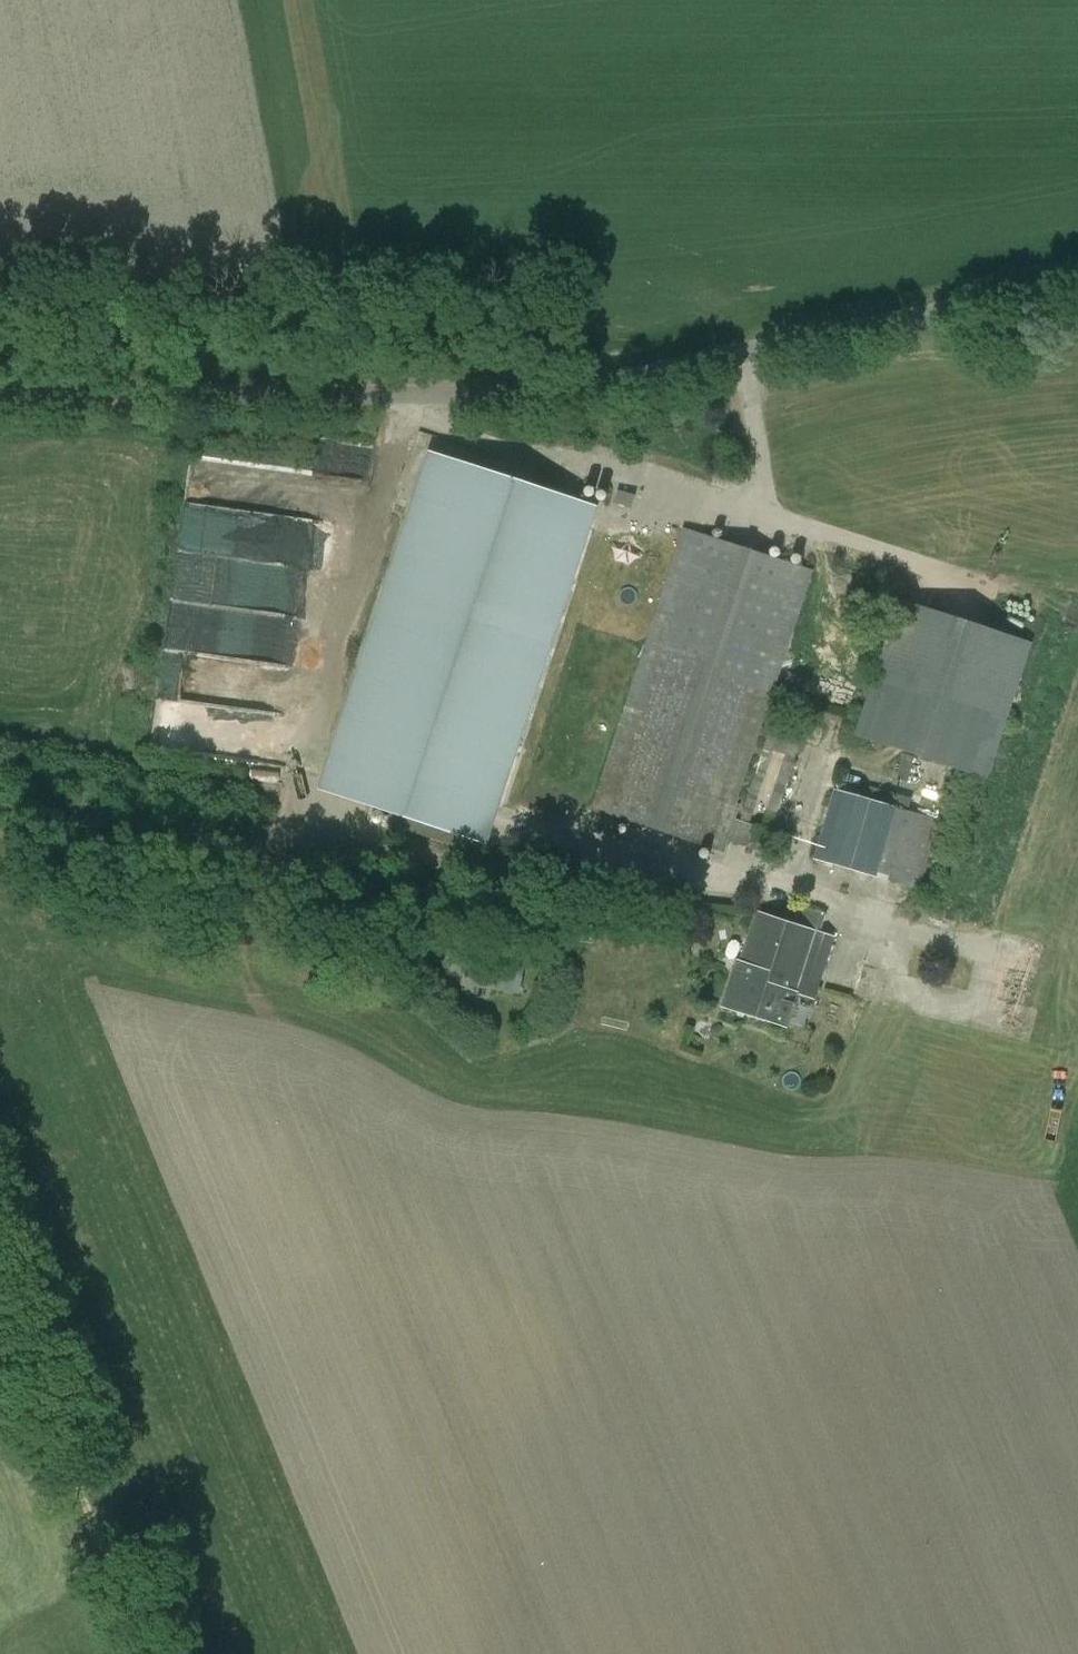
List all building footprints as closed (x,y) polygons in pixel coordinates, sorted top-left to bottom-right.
[(317,790),(389,813),(386,824),(465,849),(469,839),(487,845),(598,506),(427,451),(317,790)] [(637,489),(618,485),(614,502),(634,506),(637,489)] [(740,797),(813,571),(684,527),(591,809),(712,848),(729,794),(740,797)] [(174,590),(261,601),(260,607),(301,612),(303,596),(297,595),(301,564),(179,549),(174,590)] [(854,736),(988,780),(1032,643),(898,599),(854,736)] [(806,724),(775,714),(764,749),(795,759),(806,724)] [(921,890),(941,820),(833,788),(813,858),(921,890)] [(770,855),(777,833),(735,819),(727,841),(770,855)] [(814,999),(835,937),(818,931),(824,914),(800,906),(794,924),(757,911),(741,960),(737,958),(721,1006),(786,1027),(797,994),(814,999)] [(520,993),(524,964),(527,947),(469,938),(466,955),(462,984),(520,993)]
